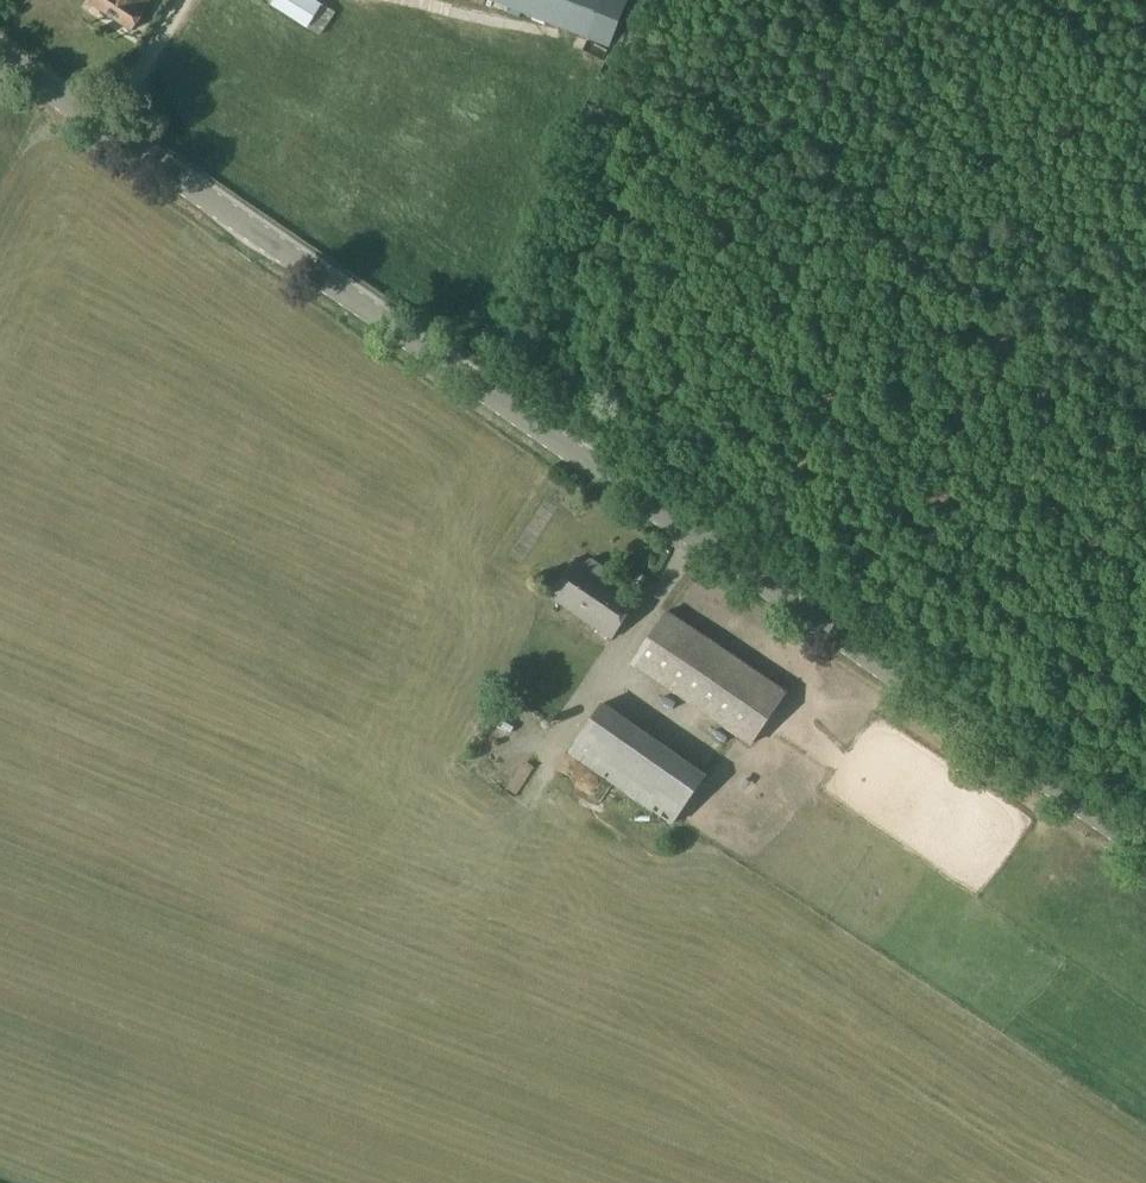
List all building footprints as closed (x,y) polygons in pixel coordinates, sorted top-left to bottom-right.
[(93,3),(132,29),(145,9),(144,8),(149,0),(95,0),(93,3)] [(273,2),(271,4),(307,27),(308,27),(320,35),(335,12),(322,4),(316,0),(268,0),(273,2)] [(509,5),(586,35),(612,45),(616,37),(631,0),(511,0),(509,5)] [(586,563),(578,557),(551,596),(612,638),(638,599),(610,579),(613,574),(589,557),(586,563)] [(751,745),(788,692),(667,610),(631,663),(751,745)] [(673,825),(708,775),(603,701),(568,751),(673,825)]
